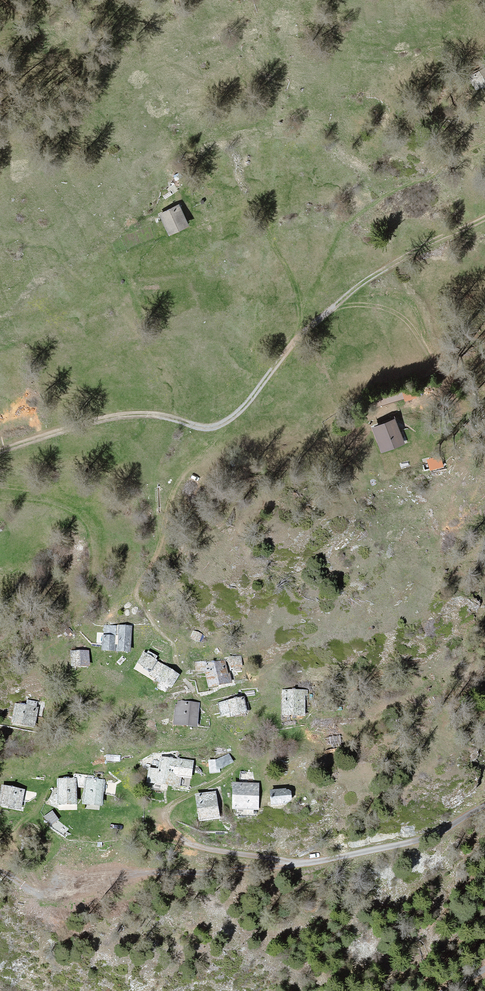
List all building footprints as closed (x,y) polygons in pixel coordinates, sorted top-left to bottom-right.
[(471,77),(477,87),(484,83),(484,69),(471,77)] [(184,208),(165,217),(175,237),(193,229),(184,208)] [(396,420),(375,428),(384,454),(406,447),(396,420)] [(442,452),(427,457),(431,469),(446,465),(442,452)] [(116,626),(105,626),(103,649),(115,650),(116,626)] [(131,627),(118,626),(117,650),(130,650),(131,627)] [(201,634),(194,631),(192,637),(199,640),(201,634)] [(88,651),(72,652),(72,665),(88,665),(88,651)] [(155,661),(144,655),(139,663),(150,670),(155,661)] [(241,666),(241,657),(231,657),(231,667),(241,666)] [(207,664),(197,663),(197,670),(206,670),(210,686),(231,682),(229,674),(227,674),(224,661),(207,664)] [(178,674),(158,663),(152,674),(163,680),(159,687),(165,691),(169,684),(171,686),(178,674)] [(307,691),(283,691),(283,713),(304,714),(304,695),(307,695),(307,691)] [(242,698),(220,703),(223,717),(245,712),(242,698)] [(198,704),(178,702),(176,723),(196,725),(198,704)] [(37,708),(17,705),(14,722),(34,725),(37,708)] [(210,758),(211,769),(233,766),(232,756),(210,758)] [(160,771),(150,769),(148,781),(178,786),(180,775),(190,776),(192,762),(162,757),(160,771)] [(75,779),(58,779),(59,803),(75,803),(75,779)] [(104,781),(86,779),(84,802),(101,804),(104,781)] [(258,785),(234,784),(234,807),(258,807),(258,785)] [(4,787),(0,803),(0,804),(20,808),(23,791),(4,787)] [(285,789),(271,790),(272,804),(287,802),(286,800),(289,800),(291,799),(290,792),(289,791),(285,791),(285,789)] [(215,793),(197,796),(200,818),(218,815),(215,793)]
